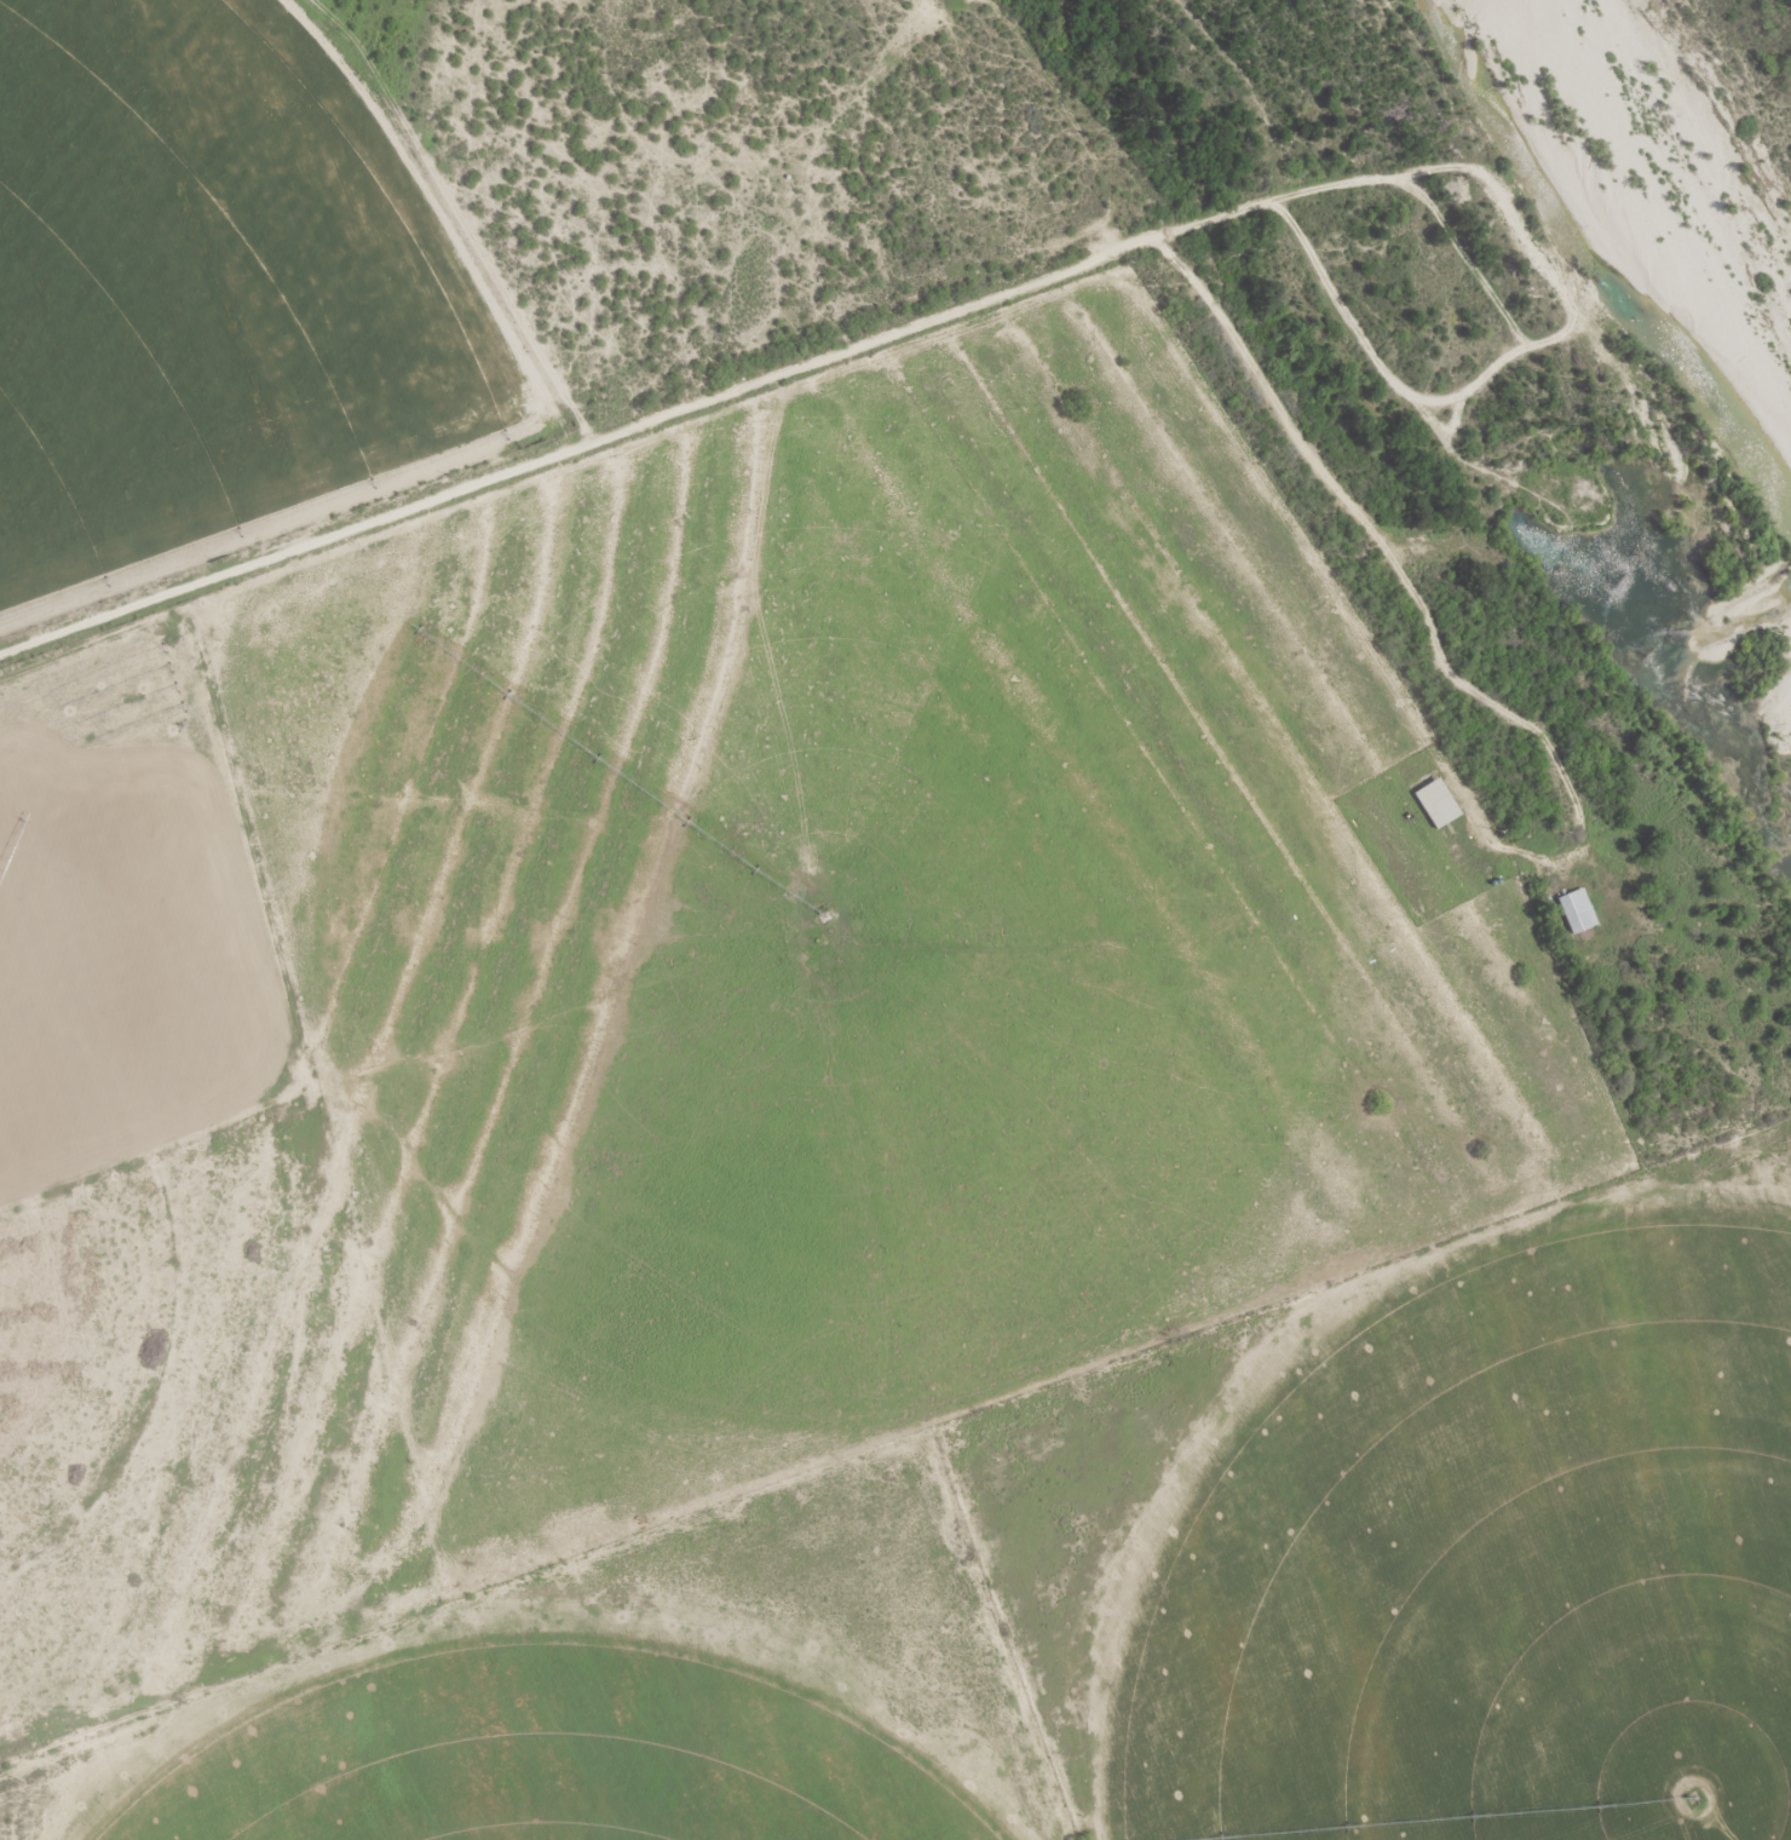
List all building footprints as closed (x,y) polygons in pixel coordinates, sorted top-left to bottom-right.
[(1456,816),(1433,775),(1409,789),(1431,830),(1456,816)] [(1552,898),(1568,936),(1594,925),(1578,887),(1552,898)]
